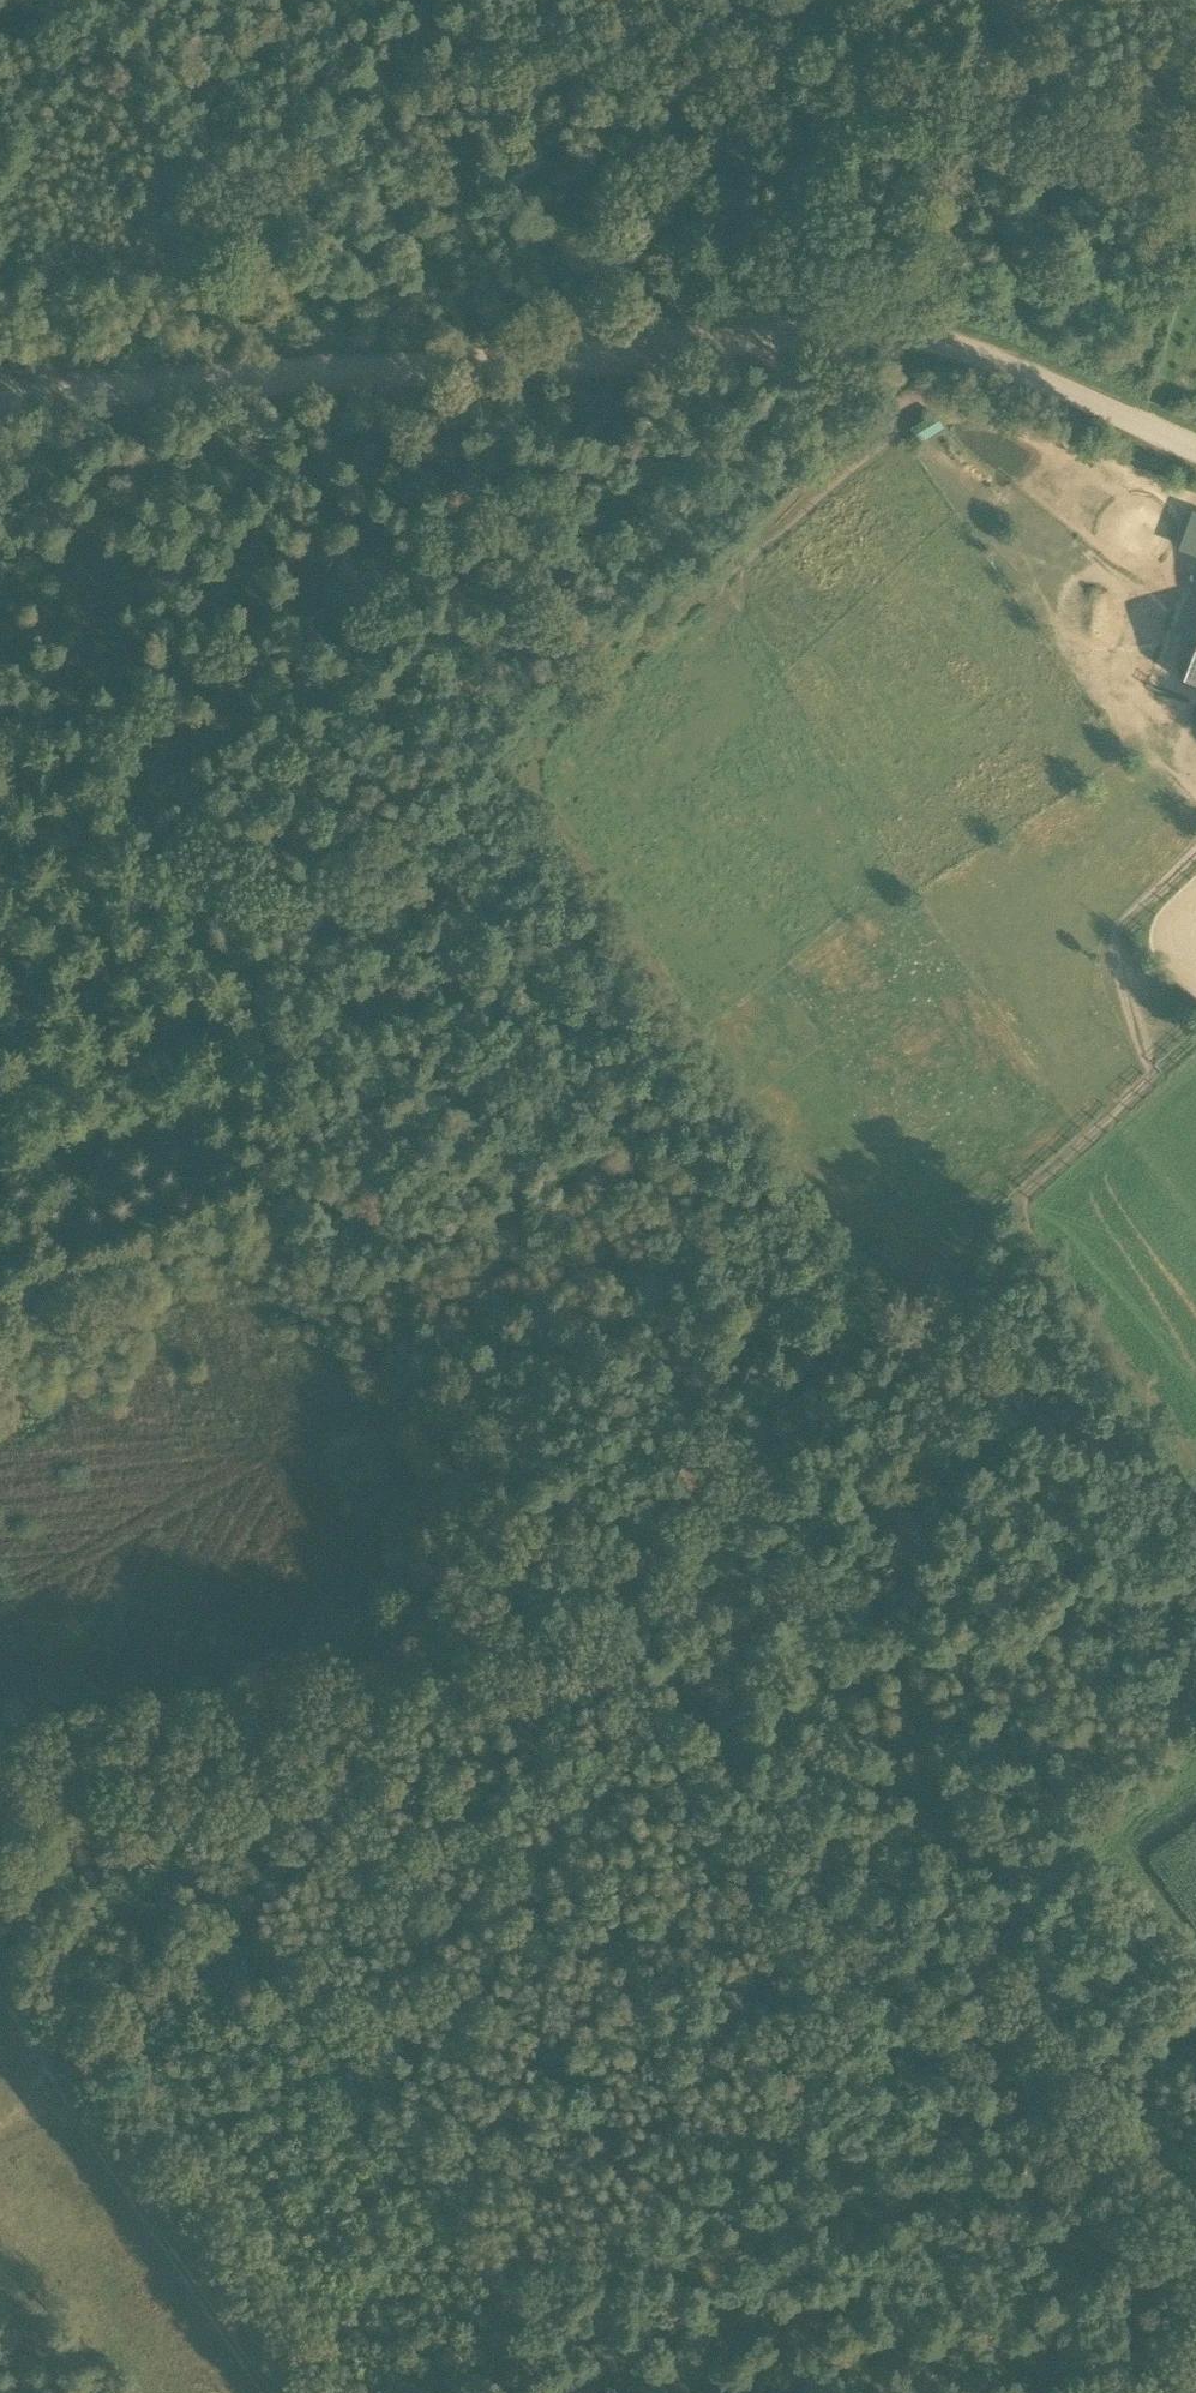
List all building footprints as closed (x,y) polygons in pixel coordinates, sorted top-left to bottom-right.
[(1195,546),(1195,518),(1191,516),(1181,541),(1195,546)] [(1181,541),(1177,553),(1195,560),(1195,546),(1181,541)] [(1195,689),(1195,645),(1182,684),(1195,689)]
